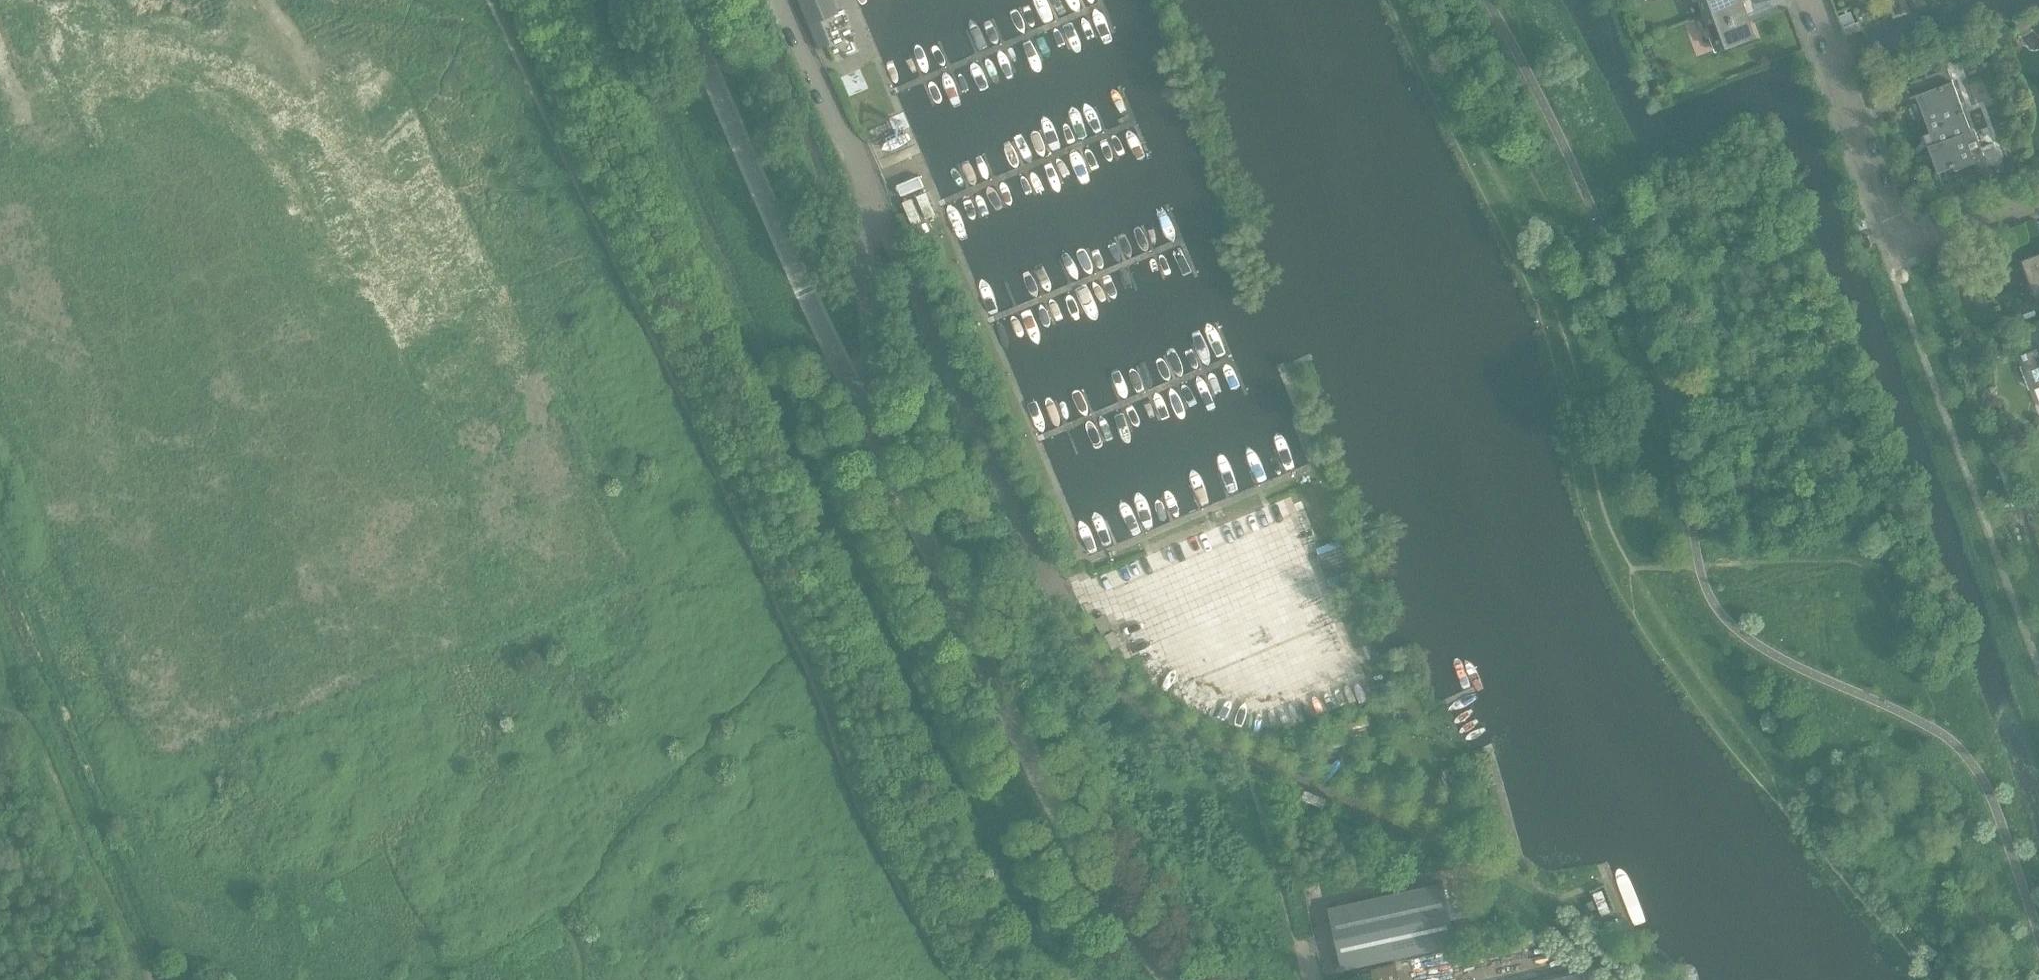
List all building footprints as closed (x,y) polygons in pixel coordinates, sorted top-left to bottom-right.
[(808,26),(837,14),(831,0),(797,0),(808,26)] [(1707,15),(1748,0),(1701,0),(1707,15)] [(1707,15),(1720,52),(1757,38),(1748,16),(1757,13),(1752,0),(1748,0),(1707,15)] [(1919,80),(1923,93),(1911,97),(1912,99),(1918,97),(1935,144),(1929,146),(1939,173),(1974,160),(1965,135),(1970,133),(1972,136),(1973,136),(1949,69),(1919,80)] [(1874,245),(1870,234),(1860,237),(1865,249),(1874,245)] [(2026,263),(2038,295),(2038,294),(2038,258),(2026,263)] [(2022,355),(2034,390),(2038,388),(2038,348),(2022,355)] [(1327,576),(1347,572),(1332,499),(1317,502),(1326,543),(1320,544),(1327,576)] [(1068,569),(1073,567),(1070,558),(1064,561),(1068,569)] [(1329,908),(1343,971),(1457,946),(1451,919),(1443,883),(1393,894),(1329,908)]
